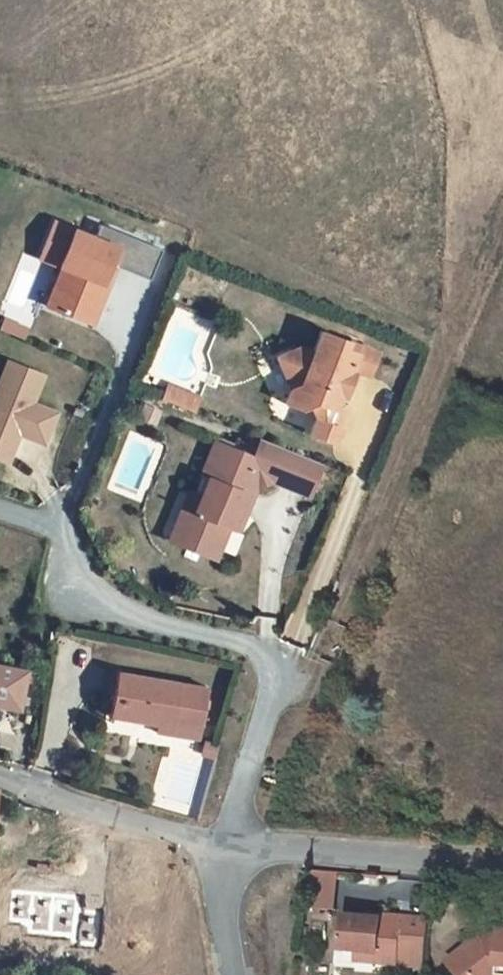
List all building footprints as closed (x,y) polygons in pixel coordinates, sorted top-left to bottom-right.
[(44,309),(95,327),(124,245),(51,220),(38,261),(58,267),(44,309)] [(340,381),(351,378),(364,355),(323,339),(311,360),(300,355),(273,362),(287,396),(281,411),(298,418),(315,411),(319,413),(307,440),(335,452),(343,433),(333,420),(342,401),(337,391),(340,381)] [(382,363),(364,355),(351,378),(370,386),(382,363)] [(0,371),(0,461),(11,464),(20,437),(48,446),(60,411),(36,403),(47,373),(4,359),(0,371)] [(174,394),(169,408),(202,421),(208,407),(174,394)] [(154,413),(149,425),(163,430),(168,419),(154,413)] [(308,502),(322,469),(260,445),(252,463),(212,447),(198,479),(207,483),(181,538),(217,553),(228,529),(240,534),(248,515),(239,513),(247,495),(274,489),(308,502)] [(198,479),(193,491),(188,490),(167,540),(213,561),(217,553),(181,538),(207,483),(198,479)] [(14,708),(24,670),(0,664),(0,704),(14,708)] [(123,669),(113,711),(152,718),(148,735),(169,739),(172,725),(198,731),(206,689),(181,683),(123,669)] [(198,731),(172,725),(169,739),(195,745),(198,731)] [(77,896),(84,875),(63,867),(51,863),(53,854),(44,852),(37,881),(77,896)] [(314,871),(313,909),(337,910),(338,871),(314,871)] [(360,963),(424,972),(429,926),(403,922),(403,919),(376,915),(376,920),(346,915),(340,955),(361,957),(360,963)] [(483,933),(453,959),(466,974),(502,974),(502,937),(483,933)] [(297,974),(321,974),(318,967),(297,974)]
